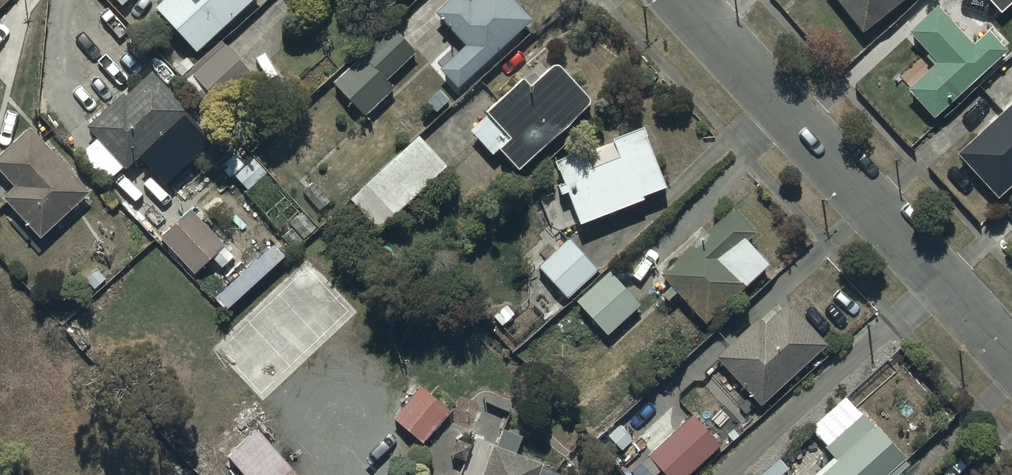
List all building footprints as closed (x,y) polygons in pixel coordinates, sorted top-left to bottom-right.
[(154,4),(195,48),(247,0),(157,0),(154,4)] [(439,16),(468,49),(442,71),(460,91),(537,24),(516,0),(476,0),(472,4),(469,0),(455,0),(439,16)] [(860,28),(897,0),(839,0),(860,28)] [(933,112),(1009,43),(998,31),(996,33),(988,24),(972,38),(967,32),(978,22),(965,7),(955,17),(939,0),(934,0),(907,25),(937,57),(909,83),(933,112)] [(393,29),(334,85),(366,119),(395,91),(387,84),(417,55),(393,29)] [(225,39),(191,72),(210,92),(244,60),(225,39)] [(122,92),(119,89),(84,123),(94,134),(77,151),(105,179),(122,162),(126,165),(187,105),(149,66),(122,92)] [(491,120),(472,137),(496,163),(503,157),(521,177),(597,109),(559,68),(533,91),(526,83),(488,117),(491,120)] [(955,148),(997,193),(1011,179),(1011,96),(955,148)] [(2,191),(38,232),(89,187),(30,121),(0,148),(0,166),(13,181),(2,191)] [(560,194),(566,192),(578,224),(641,199),(640,196),(666,186),(642,126),(612,138),(614,144),(585,155),(583,149),(556,159),(564,181),(556,184),(560,194)] [(244,162),(222,139),(207,154),(230,176),(244,162)] [(421,141),(352,205),(369,223),(356,235),(367,247),(449,171),(421,141)] [(733,203),(661,268),(706,318),(768,261),(744,235),(754,226),(733,203)] [(206,259),(214,268),(200,280),(211,291),(224,280),(221,278),(241,260),(226,243),(224,245),(189,206),(159,232),(194,270),(206,259)] [(568,235),(539,262),(567,293),(597,266),(568,235)] [(608,267),(575,296),(606,331),(639,301),(608,267)] [(759,312),(714,352),(759,401),(827,340),(789,297),(765,318),(759,312)] [(418,382),(393,415),(423,439),(448,406),(418,382)] [(904,459),(907,456),(862,407),(859,410),(839,388),(804,420),(834,453),(809,474),(919,474),(904,459)] [(720,440),(692,409),(647,451),(665,471),(660,474),(683,474),(720,440)] [(253,427),(227,452),(250,474),(302,474),(253,427)] [(575,468),(494,438),(480,474),(572,474),(575,468)] [(786,465),(777,455),(755,474),(776,474),(786,465)]
